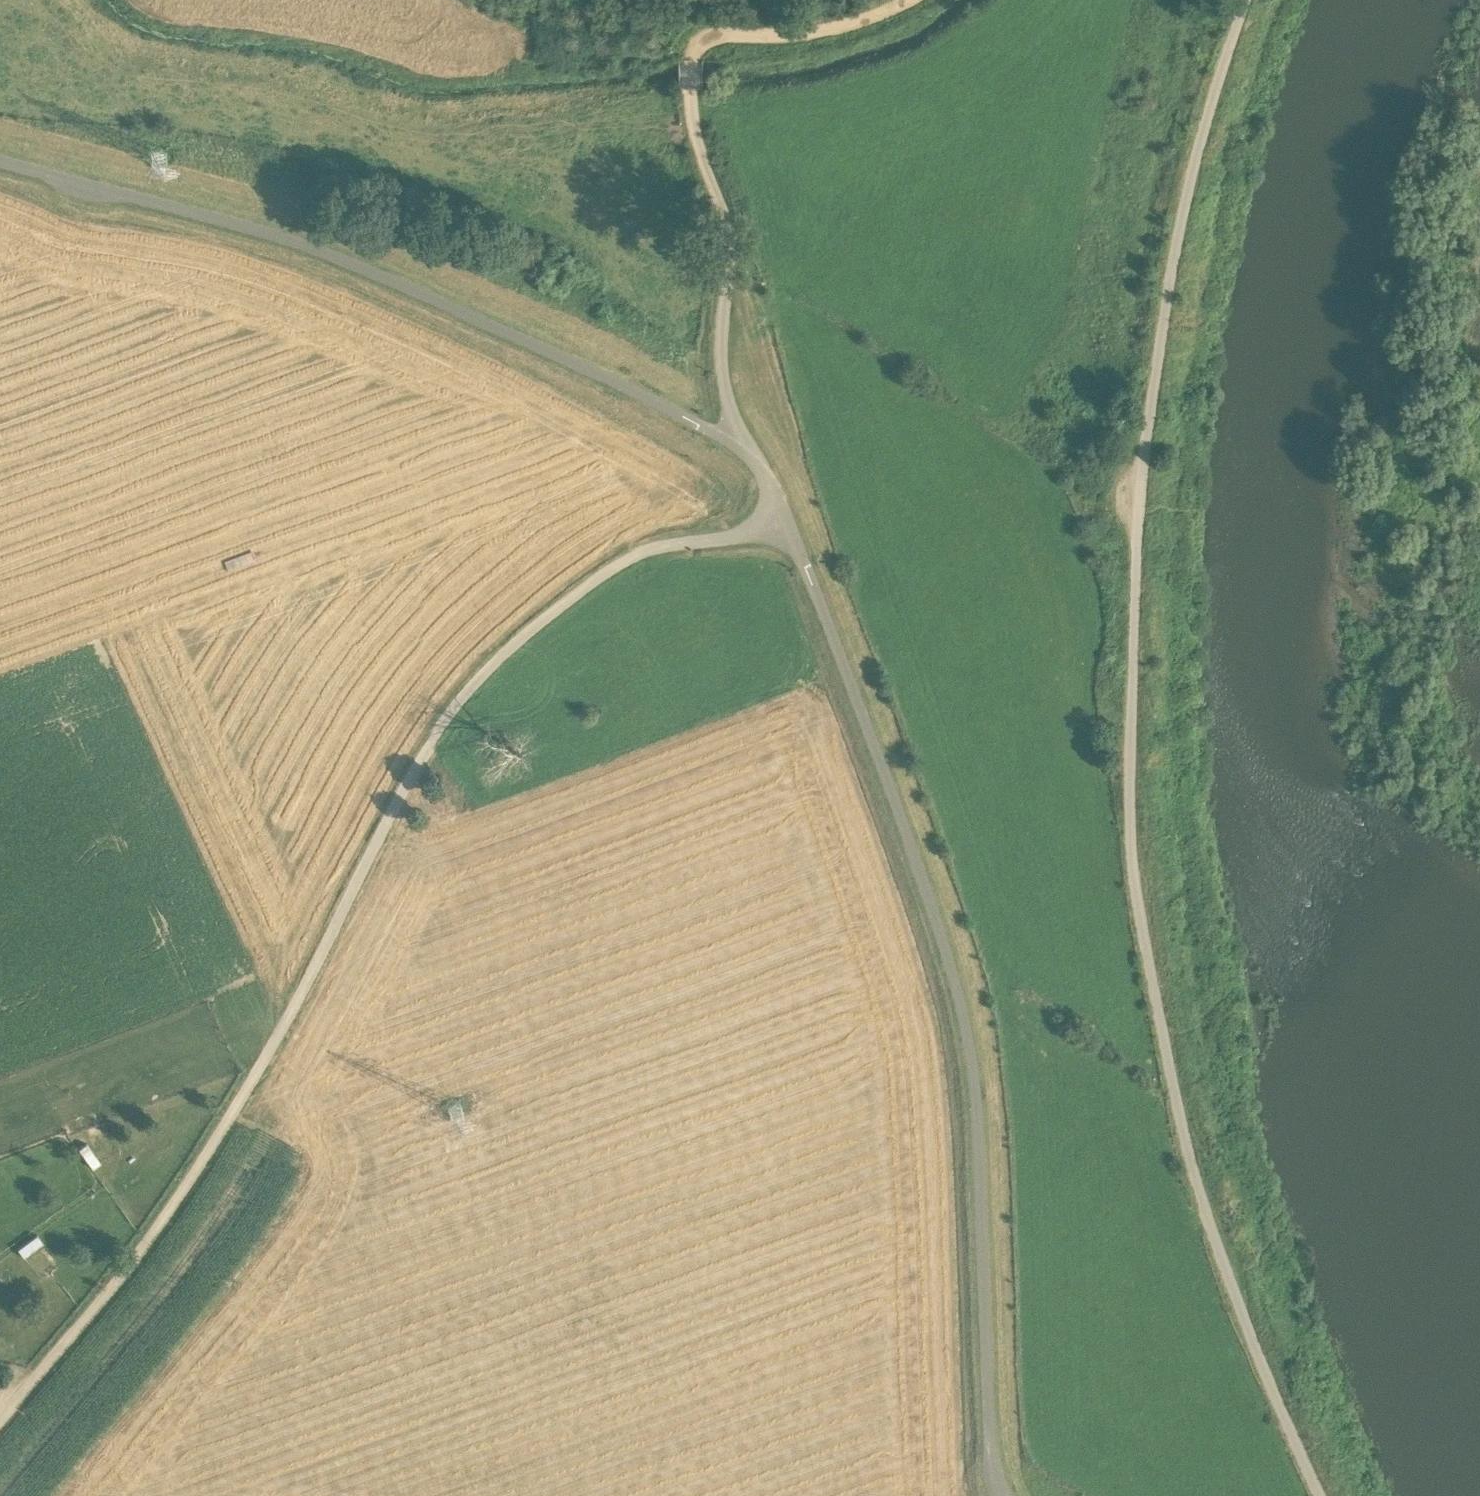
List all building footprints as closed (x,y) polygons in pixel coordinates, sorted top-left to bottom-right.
[(23,1247),(42,1236),(38,1228),(18,1240),(23,1247)] [(25,1251),(41,1269),(58,1254),(42,1236),(25,1251)]
